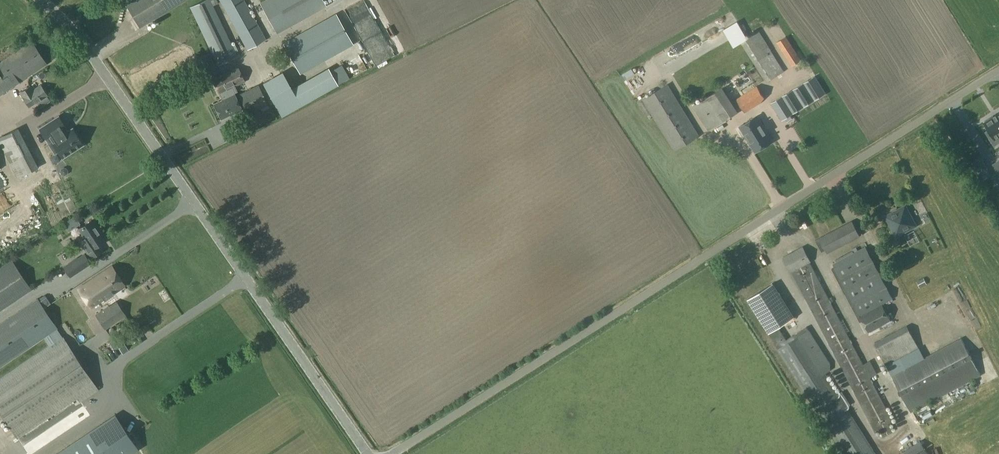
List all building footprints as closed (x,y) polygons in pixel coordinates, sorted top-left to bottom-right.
[(183,0),(130,0),(125,3),(139,26),(183,0)] [(220,22),(211,0),(203,0),(190,6),(219,67),(238,58),(221,22),(220,22)] [(248,50),(266,39),(243,0),(219,0),(248,50)] [(259,3),(277,34),(291,26),(288,20),(302,12),(305,18),(326,7),(322,0),(264,0),(259,3)] [(353,44),(336,14),(283,43),(300,73),(353,44)] [(740,42),(766,83),(785,71),(759,30),(740,42)] [(798,66),(797,63),(801,60),(786,36),(776,42),(792,66),(793,66),(795,69),(798,66)] [(47,64),(32,41),(0,62),(0,94),(47,64)] [(232,86),(232,87),(244,81),(238,67),(212,79),(218,93),(219,92),(232,86)] [(301,105),(338,84),(330,70),(293,91),(301,105)] [(782,121),(826,93),(815,76),(772,104),(782,121)] [(668,84),(643,99),(675,152),(700,136),(668,84)] [(38,107),(50,100),(46,95),(47,95),(41,85),(31,92),(28,87),(20,92),(23,97),(29,106),(35,102),(38,107)] [(265,120),(259,107),(267,104),(257,85),(238,94),(253,125),(265,120)] [(736,99),(745,113),(766,99),(758,85),(736,99)] [(234,89),(232,87),(232,86),(219,92),(222,99),(213,103),(220,118),(228,114),(232,112),(232,113),(240,109),(233,92),(234,89)] [(693,106),(708,131),(739,111),(723,87),(693,106)] [(993,115),(994,117),(985,122),(989,129),(985,131),(994,145),(998,142),(998,114),(996,115),(996,114),(995,114),(996,115),(994,116),(993,115)] [(58,116),(39,128),(46,139),(46,138),(49,143),(55,153),(58,151),(62,158),(83,145),(72,128),(67,132),(64,127),(65,126),(58,116)] [(755,152),(772,142),(770,138),(772,137),(767,129),(765,131),(756,116),(740,126),(755,152)] [(17,178),(38,167),(19,127),(0,137),(0,145),(17,178)] [(884,216),(896,237),(917,226),(906,205),(884,216)] [(69,231),(80,224),(75,216),(63,223),(69,231)] [(102,250),(98,244),(104,240),(101,237),(102,237),(91,220),(79,228),(89,242),(83,245),(91,257),(102,250)] [(827,253),(861,236),(853,221),(815,240),(822,252),(825,250),(827,253)] [(792,272),(875,431),(879,429),(883,437),(894,431),(890,423),(894,421),(810,263),(812,262),(804,246),(782,257),(790,273),(792,272)] [(873,262),(865,247),(858,250),(856,247),(852,249),(854,253),(832,264),(834,267),(832,268),(838,280),(873,262)] [(70,277),(84,268),(77,257),(62,266),(70,277)] [(31,289),(12,260),(0,268),(0,310),(31,289)] [(843,290),(878,272),(873,262),(838,280),(843,290)] [(78,289),(90,307),(124,285),(112,267),(78,289)] [(855,305),(887,288),(878,272),(843,290),(852,306),(855,305)] [(919,288),(926,284),(923,278),(916,281),(919,288)] [(747,299),(769,333),(794,317),(773,283),(747,299)] [(883,303),(892,298),(887,288),(855,305),(852,306),(856,316),(882,302),(883,303)] [(152,306),(160,303),(157,294),(149,297),(152,306)] [(57,328),(37,298),(0,323),(0,367),(57,328)] [(126,315),(116,301),(95,314),(105,329),(126,315)] [(891,321),(883,303),(882,302),(856,316),(860,322),(861,321),(867,332),(891,321)] [(891,370),(902,364),(900,357),(919,348),(906,325),(874,344),(885,366),(888,364),(891,370)] [(63,337),(0,379),(0,413),(27,453),(40,453),(109,406),(63,337)] [(902,364),(891,370),(893,373),(890,375),(912,412),(980,375),(961,338),(904,367),(902,364)] [(796,358),(847,453),(873,453),(816,347),(796,358)] [(137,448),(115,415),(57,453),(129,453),(137,448)]
